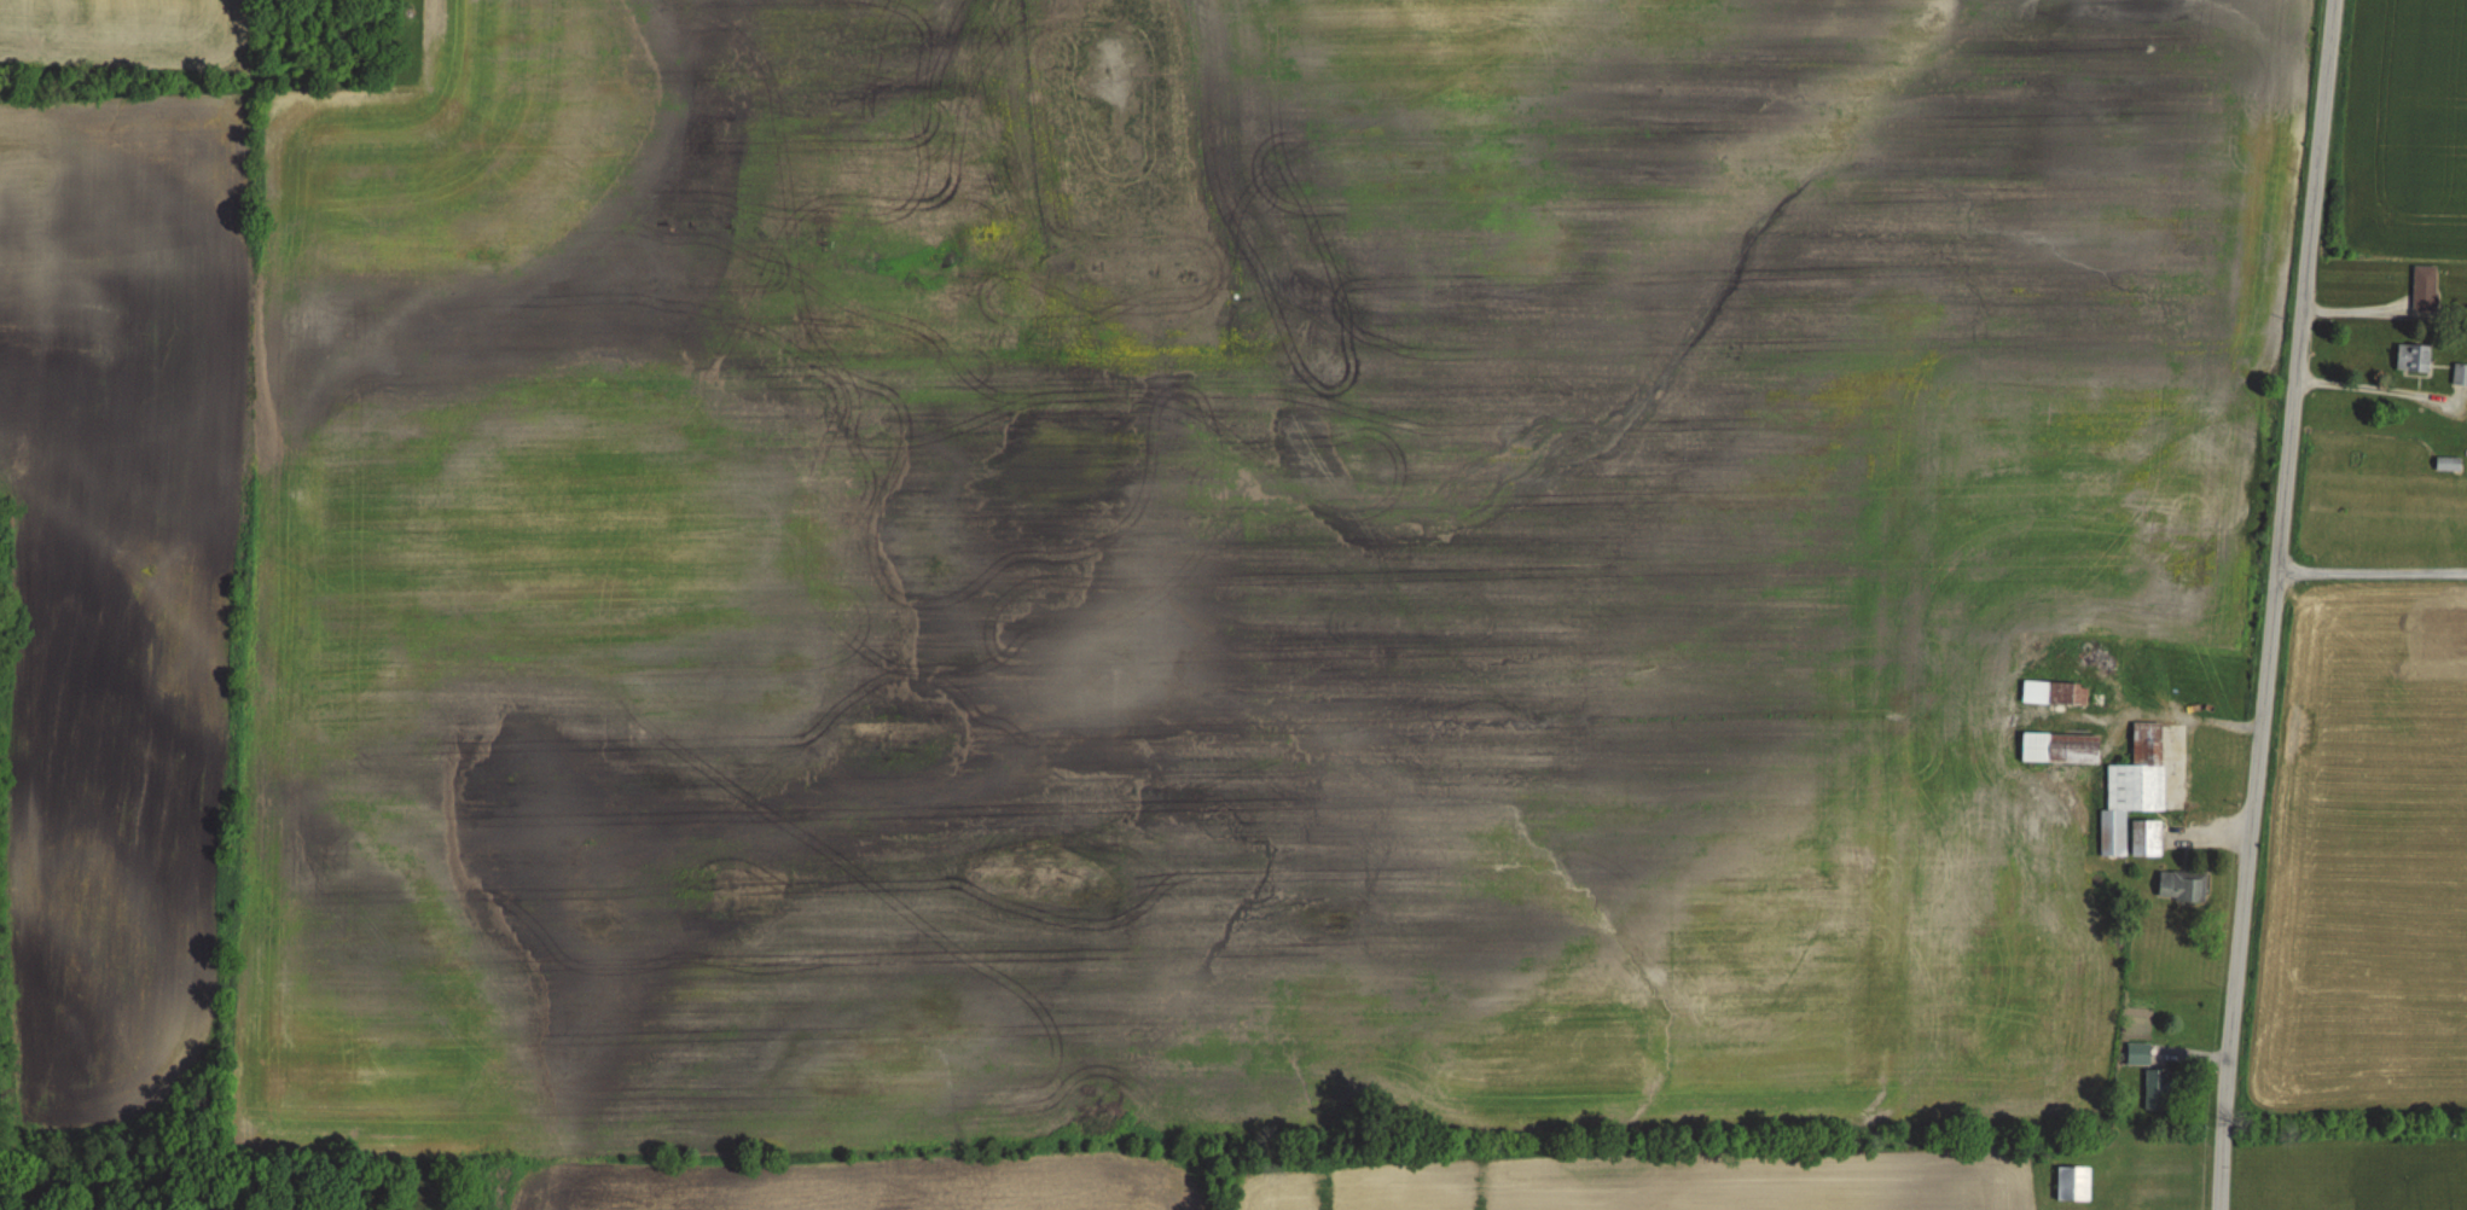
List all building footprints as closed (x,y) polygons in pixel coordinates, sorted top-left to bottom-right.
[(2413,266),(2413,312),(2437,312),(2437,266),(2413,266)] [(2429,344),(2397,344),(2397,371),(2429,371),(2429,344)] [(2466,387),(2466,365),(2455,362),(2451,384),(2466,387)] [(2436,470),(2460,470),(2460,458),(2436,458),(2436,470)] [(2086,707),(2087,684),(2049,683),(2048,705),(2086,707)] [(2101,857),(2126,857),(2126,812),(2163,812),(2163,725),(2133,725),(2133,766),(2108,766),(2108,811),(2101,811),(2101,857)] [(2099,736),(2022,734),(2022,763),(2098,764),(2099,736)] [(2161,821),(2132,821),(2132,857),(2161,857),(2161,821)] [(2207,874),(2160,871),(2158,900),(2205,903),(2207,874)] [(2150,1066),(2150,1044),(2127,1044),(2127,1066),(2150,1066)] [(2170,1070),(2145,1070),(2145,1113),(2170,1113),(2170,1070)] [(2089,1202),(2089,1168),(2057,1168),(2057,1202),(2089,1202)]
